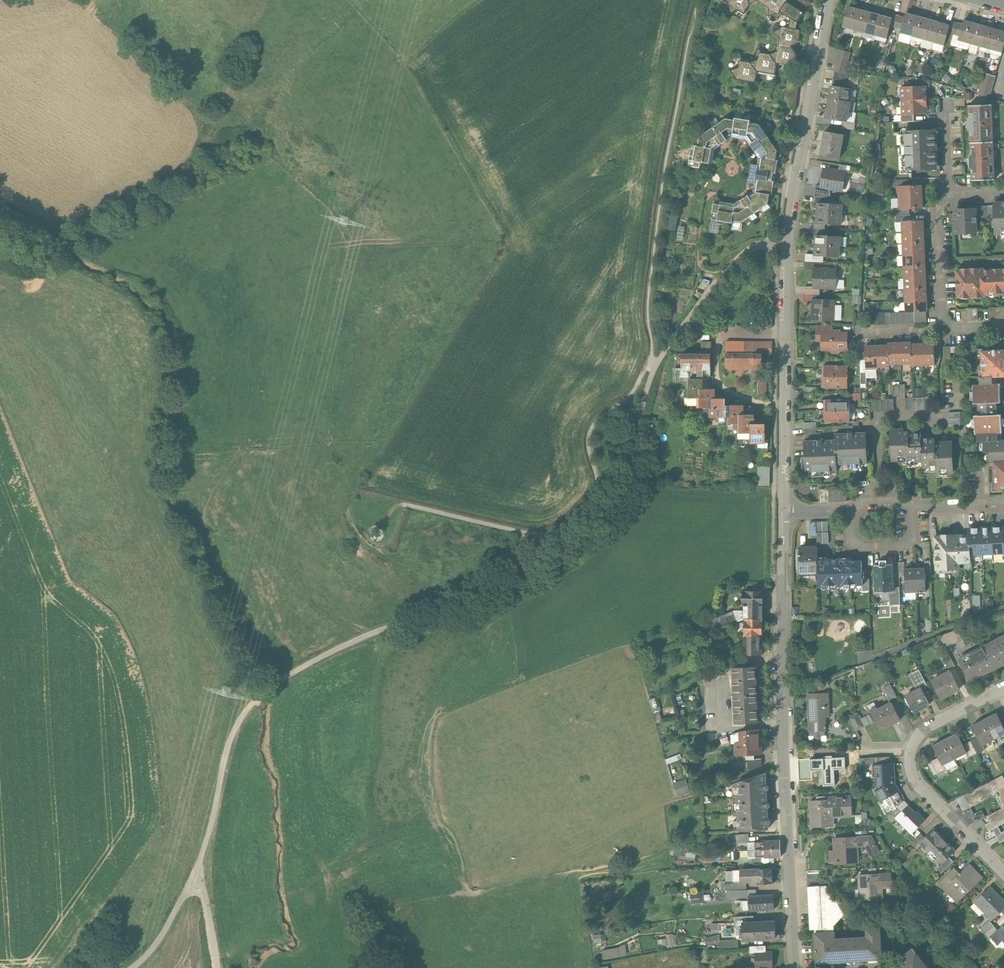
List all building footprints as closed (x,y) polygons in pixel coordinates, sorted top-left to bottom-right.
[(783,27),(774,33),(780,39),(778,51),(770,55),(759,53),(758,59),(750,63),(740,61),(739,68),(731,71),(737,80),(755,83),(757,72),(775,75),(777,63),(794,66),(797,55),(791,47),(799,42),(801,30),(796,29),(798,23),(804,13),(786,2),(788,0),(723,0),(723,1),(729,4),(731,14),(738,10),(744,14),(750,5),(758,1),(769,8),(769,17),(779,14),(780,12),(791,18),(789,28),(783,27)] [(859,10),(848,7),(843,27),(854,30),(859,10)] [(870,13),(859,10),(854,30),(865,33),(870,13)] [(881,15),(870,13),(865,33),(876,36),(881,15)] [(917,16),(906,13),(905,18),(902,29),(901,33),(912,36),(917,16)] [(893,18),(881,15),(876,36),(887,39),(890,26),(893,18)] [(894,15),(893,18),(890,26),(896,28),(899,16),(894,15)] [(899,16),(896,28),(902,29),(905,18),(899,16)] [(928,19),(917,16),(912,36),(922,39),(928,19)] [(939,22),(928,19),(922,39),(923,39),(921,45),(932,48),(934,43),(933,43),(939,22)] [(975,23),(964,20),(963,25),(959,36),(958,41),(969,44),(975,23)] [(950,25),(939,22),(933,43),(934,43),(944,46),(948,33),(950,25)] [(957,23),(951,22),(950,25),(948,33),(954,35),(957,23)] [(957,23),(954,35),(959,36),(963,25),(957,23)] [(986,26),(975,23),(969,44),(980,47),(986,26)] [(997,29),(986,26),(980,47),(991,50),(997,29)] [(991,50),(1002,53),(1003,46),(1003,31),(997,29),(991,50)] [(770,35),(768,50),(774,51),(776,36),(770,35)] [(851,53),(840,50),(838,55),(849,58),(851,53)] [(849,58),(838,55),(837,60),(848,64),(849,58)] [(848,64),(837,60),(835,66),(846,69),(848,64)] [(846,69),(835,66),(834,71),(835,71),(845,74),(846,69)] [(845,74),(835,71),(833,80),(846,82),(847,75),(845,74)] [(996,76),(984,73),(983,79),(994,82),(996,76)] [(931,82),(916,78),(916,87),(926,86),(926,87),(929,88),(931,82)] [(994,82),(983,79),(981,84),(993,87),(994,82)] [(787,80),(782,108),(796,110),(800,83),(787,80)] [(846,82),(833,80),(832,86),(845,88),(846,82)] [(993,87),(981,84),(980,89),(991,93),(993,87)] [(845,88),(832,86),(830,98),(848,102),(850,89),(845,88)] [(916,87),(902,87),(902,100),(927,99),(926,92),(926,87),(926,86),(916,87)] [(991,93),(980,89),(978,95),(990,98),(991,93)] [(848,102),(830,98),(828,108),(848,112),(850,102),(848,102)] [(927,99),(902,100),(903,115),(914,115),(918,115),(918,113),(927,112),(926,106),(927,106),(927,99)] [(983,104),(977,104),(977,106),(969,106),(970,117),(968,119),(968,130),(971,132),(971,143),(993,142),(991,105),(983,105),(983,104)] [(848,112),(828,108),(826,118),(842,121),(847,122),(848,112)] [(777,151),(759,125),(750,123),(751,121),(735,118),(735,121),(726,119),(700,137),(698,146),(696,146),(693,161),(709,164),(712,148),(718,144),(720,146),(728,141),(726,138),(732,134),(748,137),(752,143),(750,144),(756,153),(758,151),(762,157),(760,171),(757,170),(756,179),(758,180),(756,193),(750,197),(748,195),(740,201),(742,203),(736,207),(720,205),(718,221),(733,223),(733,221),(742,222),(768,204),(770,195),(772,195),(774,182),(772,181),(773,174),(776,174),(778,161),(780,161),(782,152),(777,151)] [(847,122),(842,121),(841,128),(854,130),(855,123),(847,122)] [(905,132),(894,133),(894,122),(882,123),(884,181),(895,180),(909,180),(912,180),(912,170),(907,170),(906,154),(904,154),(904,148),(906,148),(905,132)] [(935,130),(905,131),(905,132),(906,148),(904,148),(904,154),(906,154),(907,170),(912,170),(937,169),(935,130)] [(844,135),(825,131),(821,155),(840,159),(844,135)] [(993,142),(971,143),(972,154),(970,157),(970,167),(972,169),(973,180),(994,180),(993,142)] [(838,171),(832,170),(832,171),(824,169),(821,187),(821,188),(831,189),(842,191),(845,173),(838,172),(838,171)] [(909,186),(898,186),(898,198),(925,197),(924,190),(922,190),(922,185),(909,186)] [(831,189),(821,188),(821,187),(816,186),(815,197),(816,197),(827,198),(829,198),(831,189)] [(925,197),(898,198),(899,209),(910,209),(923,208),(923,204),(925,204),(925,197)] [(826,204),(818,203),(818,204),(817,204),(817,208),(818,208),(817,213),(842,215),(842,205),(826,204)] [(994,203),(994,206),(995,218),(995,221),(993,221),(993,227),(995,227),(995,234),(1002,234),(1002,233),(1003,233),(1003,203),(994,203)] [(988,206),(976,206),(976,209),(977,218),(988,218),(988,206)] [(976,209),(958,210),(958,214),(955,214),(955,226),(956,234),(962,234),(964,231),(968,231),(971,233),(977,233),(977,218),(976,209)] [(842,215),(817,213),(817,219),(816,219),(816,222),(817,223),(817,224),(825,224),(841,225),(842,215)] [(666,228),(673,230),(677,216),(669,214),(666,228)] [(910,221),(902,221),(902,233),(924,232),(926,232),(926,225),(924,225),(924,220),(910,221)] [(924,232),(902,233),(903,244),(925,243),(924,232)] [(825,236),(816,235),(816,236),(815,236),(815,240),(816,240),(815,246),(840,247),(840,237),(825,236)] [(925,243),(903,244),(903,255),(925,255),(925,243)] [(840,247),(815,246),(815,251),(814,251),(814,255),(815,255),(815,256),(839,257),(840,247)] [(925,255),(903,255),(904,267),(926,266),(925,255)] [(926,266),(904,267),(904,278),(926,277),(926,266)] [(828,269),(822,268),(822,269),(815,269),(814,287),(814,288),(820,288),(835,289),(836,270),(828,270),(828,269)] [(1003,270),(1003,269),(999,269),(993,269),(993,270),(990,270),(984,270),(984,268),(978,269),(978,268),(963,269),(956,270),(958,298),(960,298),(970,298),(970,297),(975,297),(975,298),(983,297),(985,296),(985,294),(987,294),(987,295),(995,295),(995,294),(999,294),(1000,294),(1003,294),(1003,270)] [(926,277),(904,278),(905,290),(927,289),(926,277)] [(927,289),(905,290),(905,301),(927,300),(927,289)] [(834,301),(813,300),(813,302),(812,319),(833,320),(834,301)] [(927,300),(905,301),(906,312),(915,312),(927,312),(928,312),(927,300)] [(990,308),(990,319),(1003,319),(1003,308),(990,308)] [(978,309),(966,309),(967,320),(978,320),(978,309)] [(772,317),(760,318),(760,328),(772,329),(772,317)] [(832,326),(816,326),(816,337),(822,337),(822,334),(832,334),(832,326)] [(832,334),(822,334),(822,337),(822,349),(831,349),(831,350),(833,352),(838,352),(839,350),(839,349),(847,350),(847,334),(832,334)] [(715,389),(703,389),(703,380),(705,380),(705,377),(711,377),(711,342),(701,342),(701,354),(681,354),(681,369),(676,369),(676,383),(688,383),(688,391),(685,391),(685,405),(697,405),(697,408),(703,408),(703,415),(711,415),(711,417),(718,417),(718,421),(720,423),(724,423),(726,422),(726,397),(718,397),(718,399),(715,399),(715,389)] [(744,343),(726,342),(726,362),(735,362),(734,369),(735,370),(735,377),(744,377),(744,370),(762,370),(762,355),(744,355),(744,343)] [(911,342),(900,343),(901,364),(912,364),(911,344),(911,342)] [(900,343),(888,343),(888,345),(889,365),(890,365),(901,364),(900,343)] [(934,343),(923,344),(923,365),(935,365),(935,359),(934,347),(934,343)] [(877,344),(870,344),(870,346),(865,346),(866,372),(867,378),(877,377),(876,370),(878,369),(878,367),(877,346),(877,344)] [(911,344),(912,364),(912,366),(923,365),(923,344),(911,344)] [(877,346),(878,367),(890,367),(890,365),(889,365),(888,345),(877,346)] [(981,351),(982,363),(982,366),(983,377),(993,377),(1003,377),(1003,350),(981,351)] [(848,366),(823,366),(823,377),(848,377),(848,366)] [(766,376),(758,376),(758,395),(766,395),(766,376)] [(848,377),(823,377),(823,388),(848,388),(848,377)] [(993,377),(983,377),(980,377),(980,385),(973,385),(974,404),(978,403),(979,409),(997,409),(997,403),(1001,402),(1000,384),(993,384),(993,377)] [(929,398),(911,398),(912,410),(930,410),(929,398)] [(893,399),(870,400),(870,412),(894,411),(893,399)] [(838,400),(824,400),(824,411),(850,411),(849,400),(842,400),(838,400)] [(743,409),(743,405),(728,405),(728,424),(739,424),(739,434),(738,435),(738,438),(739,439),(743,439),(744,438),(750,438),(750,443),(757,443),(757,449),(768,449),(768,441),(765,441),(765,422),(758,422),(758,424),(754,424),(754,409),(743,409)] [(979,409),(979,415),(975,416),(975,434),(977,434),(977,442),(983,441),(984,452),(990,452),(1003,451),(1003,440),(999,440),(998,433),(1002,433),(1002,414),(997,415),(997,409),(979,409)] [(850,411),(824,411),(825,422),(839,422),(842,422),(850,422),(850,411)] [(904,430),(895,430),(895,428),(889,428),(889,434),(891,434),(892,448),(890,448),(890,454),(892,454),(892,461),(907,460),(907,463),(913,462),(913,461),(922,461),(921,438),(922,438),(922,434),(914,434),(914,433),(909,433),(909,432),(904,432),(904,430)] [(866,433),(835,434),(835,440),(836,440),(837,465),(868,464),(867,454),(869,454),(869,448),(867,448),(866,433)] [(948,442),(940,442),(940,441),(935,441),(935,439),(929,440),(928,438),(922,438),(921,438),(922,461),(922,467),(932,467),(932,468),(937,468),(938,473),(953,472),(953,466),(955,466),(954,459),(952,460),(952,446),(954,446),(954,440),(948,440),(948,442)] [(835,440),(804,441),(805,457),(802,457),(803,468),(806,468),(806,472),(837,471),(837,465),(836,440),(835,440)] [(990,452),(990,463),(995,463),(995,474),(995,477),(995,484),(996,484),(996,489),(1000,489),(1001,489),(1003,489),(1003,451),(990,452)] [(770,466),(758,467),(758,486),(770,486),(770,466)] [(835,484),(818,485),(819,503),(829,502),(829,490),(835,490),(835,484)] [(828,522),(816,522),(817,544),(829,544),(828,522)] [(991,528),(980,529),(981,554),(993,553),(991,528)] [(991,528),(993,553),(1003,553),(1003,548),(1003,537),(1003,528),(991,528)] [(980,529),(969,529),(969,535),(970,554),(971,554),(981,554),(980,529)] [(965,534),(958,535),(959,563),(960,563),(971,562),(971,554),(970,554),(969,535),(965,535),(965,534)] [(958,535),(935,536),(936,558),(935,558),(935,563),(936,563),(937,573),(948,572),(948,569),(960,569),(960,563),(959,563),(958,535)] [(817,548),(799,548),(800,573),(818,572),(817,548)] [(839,560),(827,560),(827,558),(818,558),(819,584),(822,584),(827,588),(829,588),(829,584),(835,583),(835,586),(841,586),(839,560)] [(851,561),(847,559),(840,559),(839,560),(841,586),(863,585),(863,579),(863,578),(865,578),(864,572),(862,572),(862,561),(851,561)] [(893,564),(887,565),(887,563),(880,564),(880,565),(875,565),(876,588),(874,588),(874,594),(881,594),(881,592),(889,592),(894,592),(894,588),(893,564)] [(909,569),(905,569),(905,576),(904,576),(904,583),(905,583),(906,593),(916,593),(915,566),(909,566),(909,569)] [(920,566),(915,566),(916,593),(926,592),(925,582),(926,582),(926,575),(925,575),(925,568),(921,568),(920,566)] [(900,587),(894,588),(894,592),(889,592),(890,605),(900,605),(900,587)] [(764,592),(745,591),(745,619),(763,620),(764,592)] [(980,607),(979,594),(971,595),(972,607),(980,607)] [(733,611),(709,620),(713,631),(737,622),(733,611)] [(763,620),(745,619),(744,631),(744,636),(762,636),(763,620)] [(940,636),(944,645),(956,638),(952,630),(940,636)] [(741,631),(734,635),(737,640),(744,637),(744,636),(744,631),(741,631)] [(762,636),(744,636),(744,637),(744,654),(752,655),(762,655),(762,636)] [(985,646),(996,668),(1003,664),(1003,637),(985,646)] [(985,646),(959,660),(970,682),(996,668),(985,646)] [(955,667),(949,654),(943,658),(949,670),(952,668),(955,667)] [(728,660),(703,673),(703,683),(710,683),(710,680),(716,680),(715,677),(721,676),(721,673),(727,673),(727,670),(733,670),(732,668),(733,668),(733,660),(728,660)] [(733,668),(732,668),(733,670),(734,696),(757,695),(755,667),(733,668)] [(919,670),(913,672),(920,685),(923,684),(925,682),(919,670)] [(952,673),(933,683),(941,698),(959,688),(952,673)] [(882,687),(887,700),(895,697),(890,684),(882,687)] [(921,688),(906,696),(914,712),(929,704),(921,688)] [(829,693),(809,694),(811,736),(826,735),(825,708),(829,708),(829,693)] [(757,695),(734,696),(735,724),(758,723),(757,695)] [(892,702),(872,712),(881,730),(901,719),(892,702)] [(865,726),(857,713),(850,717),(857,731),(865,726)] [(984,720),(994,739),(1003,734),(1003,730),(1002,725),(996,714),(984,720)] [(984,720),(972,726),(978,737),(981,745),(982,745),(994,739),(984,720)] [(750,730),(740,732),(732,735),(732,744),(735,744),(736,756),(761,755),(760,729),(750,730)] [(957,734),(945,740),(955,759),(966,753),(967,753),(963,745),(957,734)] [(978,737),(970,741),(977,754),(985,750),(982,745),(981,745),(978,737)] [(945,740),(932,747),(938,758),(942,765),(955,759),(945,740)] [(970,741),(963,745),(967,753),(966,753),(969,758),(977,754),(970,741)] [(845,757),(810,759),(811,771),(812,771),(823,770),(824,786),(836,785),(835,770),(846,769),(845,757)] [(942,765),(938,758),(930,762),(937,774),(945,770),(942,765)] [(761,759),(747,759),(749,771),(762,766),(761,759)] [(811,771),(810,759),(798,760),(799,781),(812,780),(812,771),(811,771)] [(879,778),(879,789),(876,789),(882,801),(885,799),(898,792),(894,784),(893,764),(875,764),(876,778),(879,778)] [(765,773),(737,783),(737,787),(733,788),(733,797),(736,799),(738,798),(767,797),(766,791),(768,790),(770,788),(770,787),(768,785),(766,785),(765,773)] [(964,795),(969,805),(994,792),(996,796),(999,795),(1003,804),(1003,779),(1002,776),(964,795)] [(685,780),(674,784),(677,795),(689,792),(685,780)] [(898,792),(885,799),(893,812),(897,808),(903,801),(898,792)] [(852,796),(832,797),(832,799),(825,799),(825,796),(817,797),(817,800),(811,800),(812,812),(814,812),(815,824),(824,823),(824,826),(833,825),(833,814),(842,813),(842,816),(853,815),(852,796)] [(767,797),(738,798),(738,804),(734,804),(734,812),(737,815),(739,815),(767,813),(767,808),(769,808),(771,806),(771,804),(768,802),(767,802),(767,797)] [(919,817),(907,806),(901,812),(896,817),(897,818),(912,833),(925,820),(920,816),(919,817)] [(893,812),(887,817),(893,822),(897,818),(896,817),(901,812),(897,808),(893,812)] [(987,816),(992,826),(1003,819),(1003,808),(987,816)] [(982,811),(971,816),(974,823),(985,817),(982,811)] [(767,813),(739,815),(739,820),(735,820),(735,829),(739,831),(768,829),(768,824),(770,824),(772,822),(772,820),(770,818),(768,819),(767,813)] [(946,846),(936,836),(938,834),(934,829),(925,838),(919,843),(929,853),(933,849),(938,854),(936,856),(943,863),(944,863),(949,857),(955,851),(948,844),(946,846)] [(749,834),(737,835),(737,841),(738,843),(750,843),(749,834)] [(920,834),(913,841),(917,846),(919,843),(925,838),(920,834)] [(856,837),(835,838),(836,850),(838,850),(838,861),(848,861),(848,863),(857,863),(856,837)] [(780,840),(755,842),(756,850),(781,849),(780,840)] [(781,849),(756,850),(756,857),(756,858),(762,858),(782,857),(781,849)] [(943,863),(937,869),(941,874),(954,862),(949,857),(944,863),(943,863)] [(945,889),(952,896),(954,894),(960,900),(983,878),(970,865),(954,880),(945,889)] [(772,869),(734,870),(734,881),(735,882),(758,880),(758,884),(773,883),(772,869)] [(881,873),(860,874),(861,887),(863,887),(864,898),(873,898),(873,900),(882,899),(881,873)] [(949,875),(941,884),(945,889),(954,880),(949,875)] [(820,879),(808,880),(811,929),(815,929),(815,933),(822,932),(820,886),(820,879)] [(746,881),(735,882),(734,881),(722,882),(723,891),(735,891),(747,890),(746,881)] [(834,926),(845,914),(826,886),(820,886),(822,932),(835,932),(834,926)] [(990,888),(977,900),(982,906),(983,905),(988,910),(985,913),(992,919),(1003,908),(1003,902),(990,888)] [(747,890),(735,891),(736,898),(747,898),(747,890)] [(690,903),(703,902),(702,893),(690,894),(690,903)] [(774,895),(749,897),(750,911),(775,909),(774,895)] [(754,916),(735,917),(735,929),(736,929),(736,936),(736,937),(737,938),(738,939),(740,939),(740,940),(744,940),(776,939),(775,922),(754,923),(754,916)] [(989,921),(980,928),(984,934),(993,926),(989,921)] [(997,930),(991,936),(991,937),(998,944),(1003,939),(1003,924),(997,930)] [(993,926),(984,934),(989,939),(991,937),(991,936),(997,930),(993,926)] [(867,939),(835,941),(835,932),(822,932),(815,933),(817,963),(882,959),(880,929),(867,930),(867,939)] [(675,944),(674,934),(665,935),(666,938),(658,939),(659,946),(675,944)] [(736,939),(720,939),(720,947),(736,947),(736,939)] [(625,945),(600,950),(602,959),(627,954),(625,945)] [(751,946),(751,954),(756,954),(757,967),(773,967),(774,967),(773,952),(767,952),(767,946),(751,946)] [(915,954),(916,952),(913,948),(906,954),(909,957),(895,967),(926,967),(915,954)]
